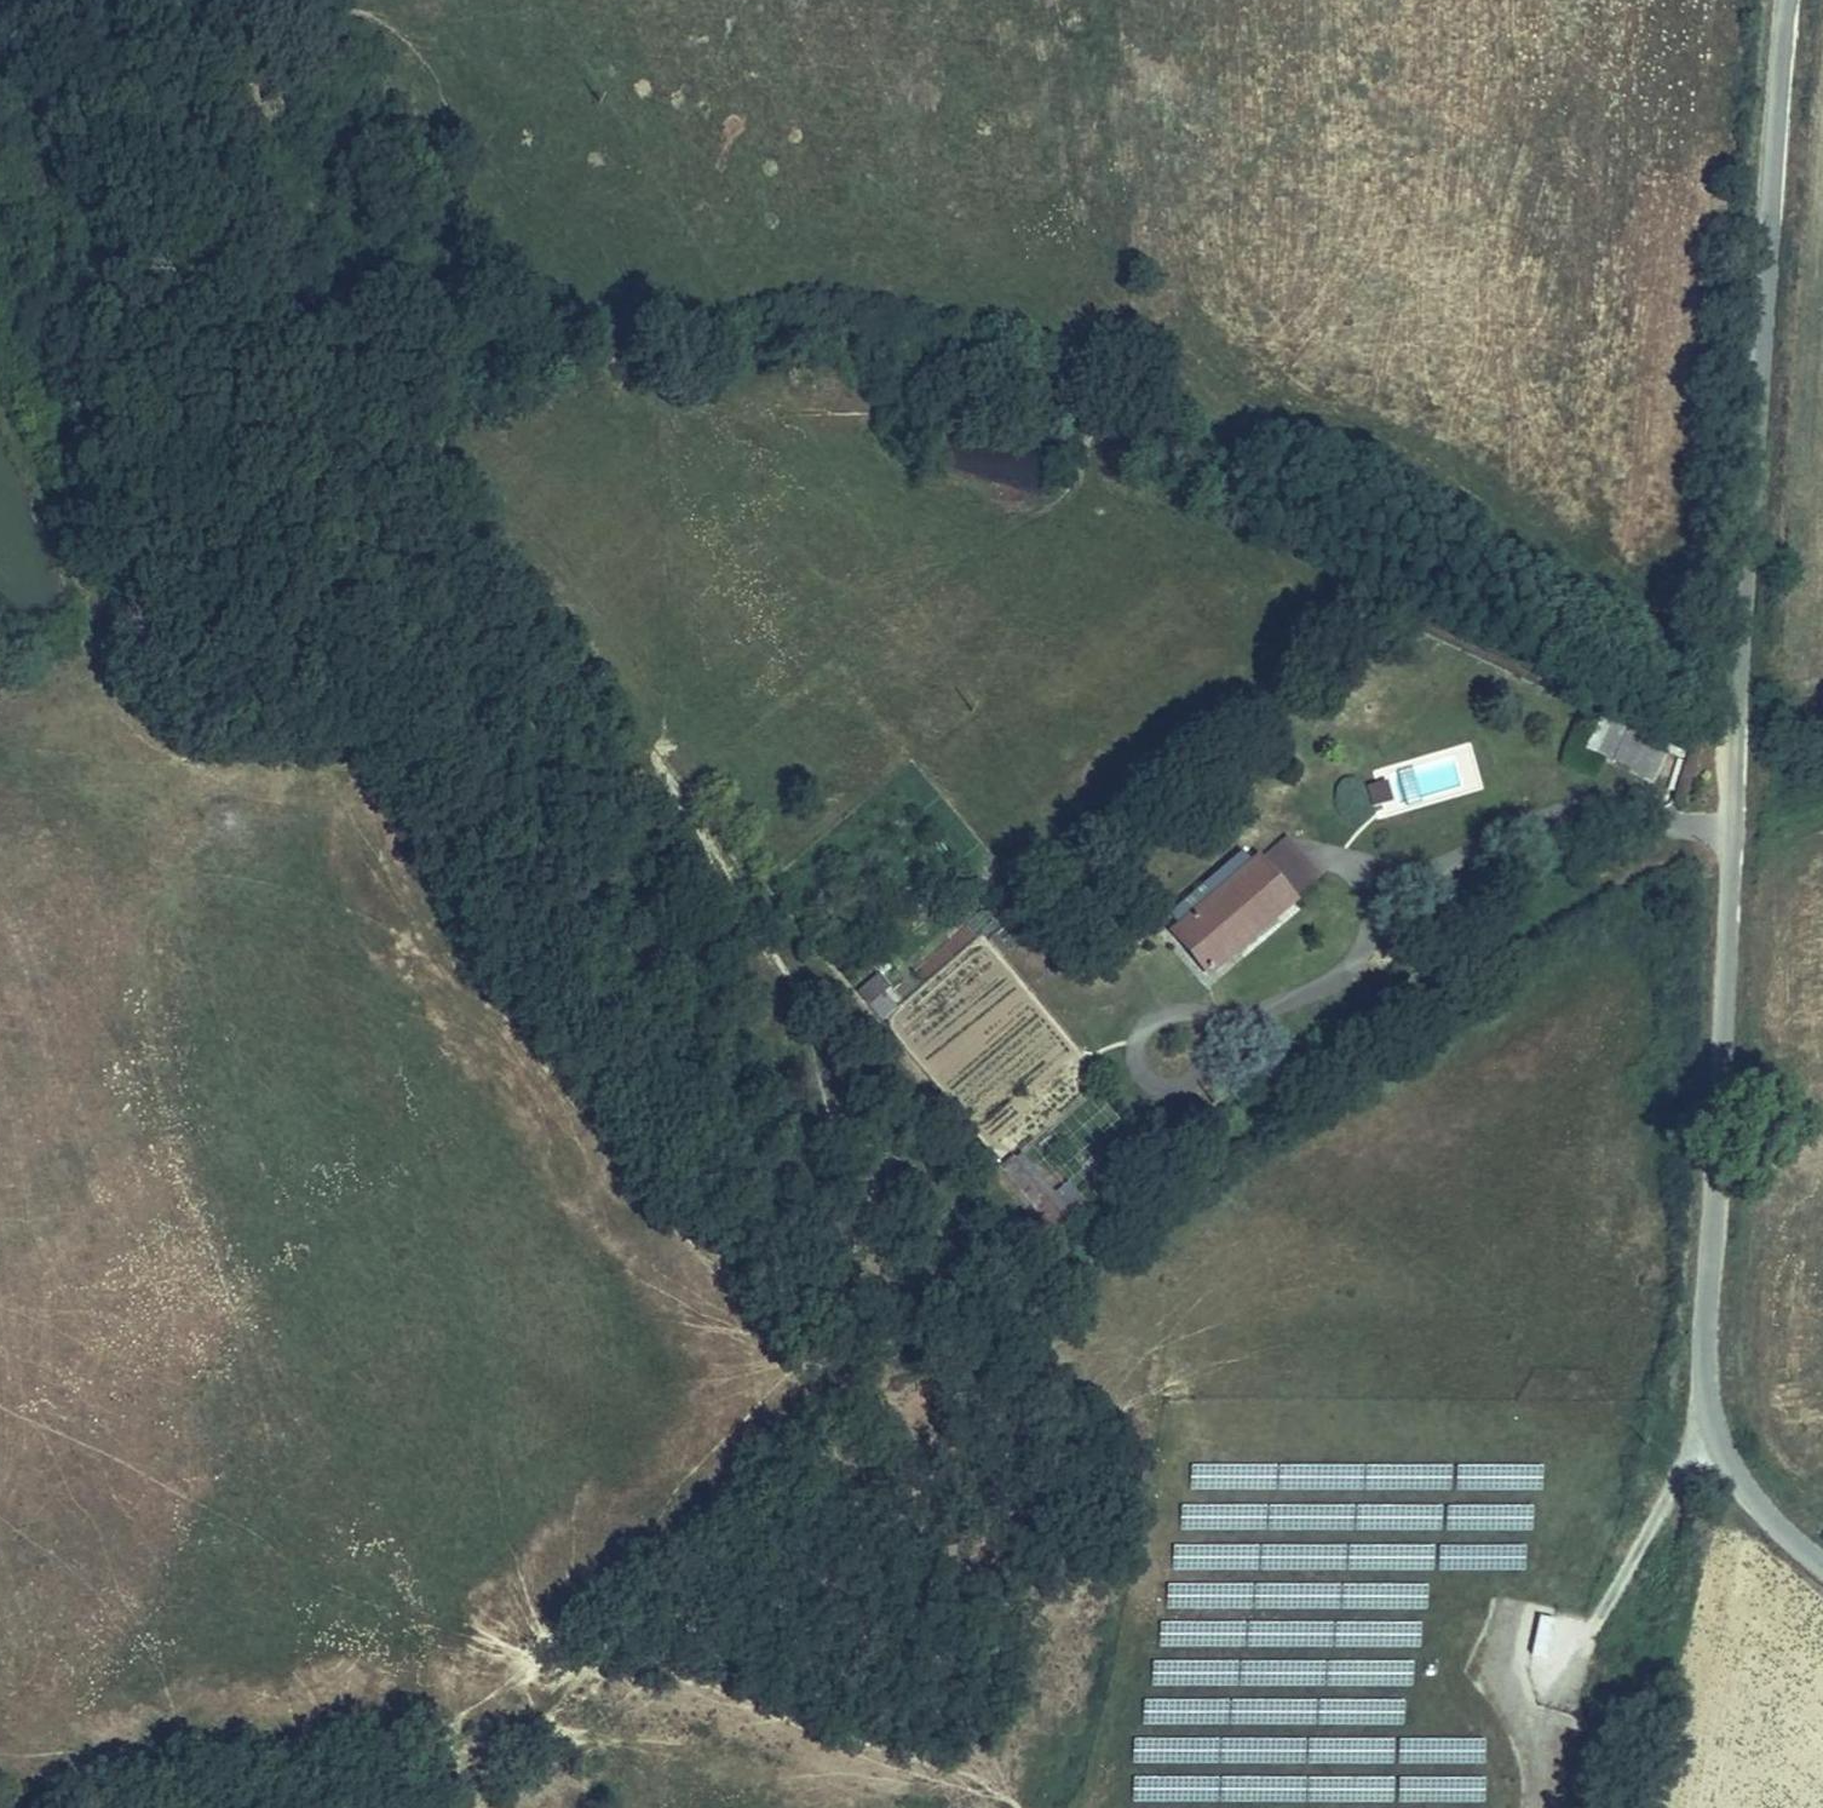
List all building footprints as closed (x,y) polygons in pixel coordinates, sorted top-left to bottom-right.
[(1653,777),(1667,742),(1598,714),(1584,750),(1653,777)] [(1300,890),(1258,845),(1170,930),(1212,974),(1300,890)] [(908,984),(890,965),(860,992),(877,1012),(908,984)] [(1064,1228),(1090,1210),(1042,1140),(1017,1157),(1064,1228)] [(1529,1602),(1515,1648),(1541,1656),(1555,1610),(1529,1602)]
